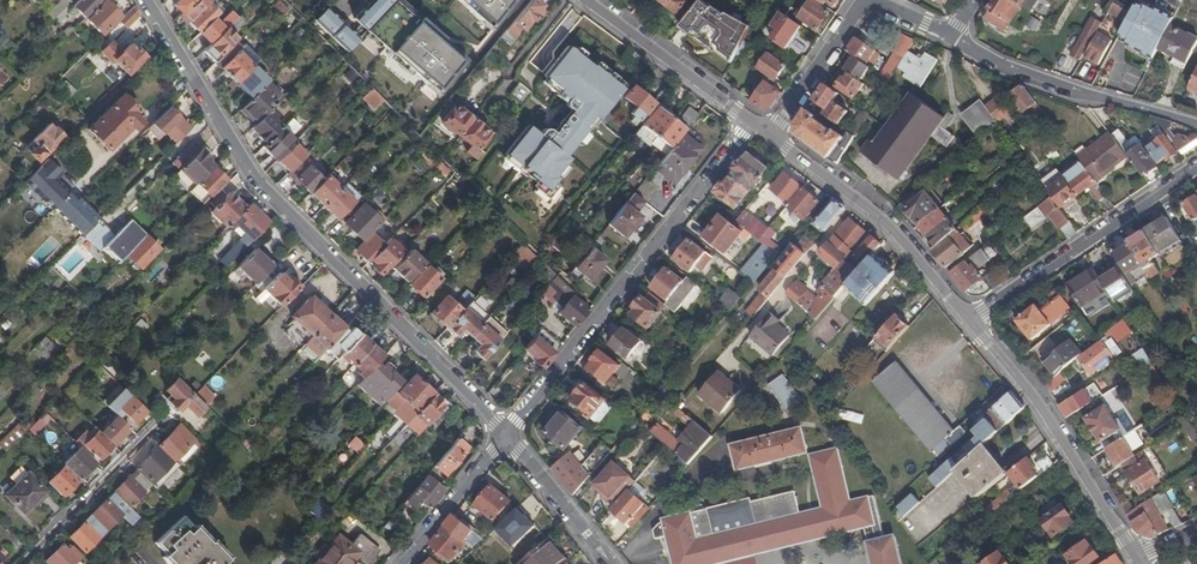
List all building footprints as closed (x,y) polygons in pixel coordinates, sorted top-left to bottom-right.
[(47,13),(54,5),(49,0),(37,0),(36,1),(47,13)] [(54,5),(47,13),(51,17),(59,9),(69,1),(71,2),(73,0),(60,0),(54,5)] [(100,3),(98,0),(77,0),(72,5),(81,14),(63,32),(67,36),(85,18),(100,3)] [(118,16),(103,0),(100,3),(85,18),(100,34),(118,16)] [(180,13),(182,14),(196,0),(177,0),(173,5),(180,13)] [(182,14),(189,21),(210,0),(196,0),(182,14)] [(188,21),(199,32),(213,18),(218,13),(211,6),(215,3),(214,1),(215,0),(210,0),(189,21),(188,21)] [(278,0),(276,0),(271,6),(281,16),(287,10),(278,0)] [(395,0),(371,0),(353,19),(359,25),(363,29),(353,38),(350,35),(323,9),(311,21),(345,53),(348,49),(365,32),(392,4),(395,0)] [(331,7),(346,20),(351,14),(337,0),(331,7)] [(395,0),(392,4),(408,18),(412,14),(395,0)] [(490,29),(515,0),(455,0),(490,29)] [(535,0),(530,0),(501,36),(510,43),(517,34),(515,32),(519,28),(521,29),(541,4),(535,0)] [(693,12),(697,7),(687,0),(661,0),(680,14),(680,13),(688,19),(693,12)] [(703,0),(702,0),(697,7),(693,12),(703,19),(696,28),(701,32),(701,35),(714,45),(718,45),(732,56),(734,58),(736,54),(746,36),(752,26),(749,25),(726,13),(725,14),(714,6),(712,7),(703,0)] [(805,8),(802,6),(799,11),(801,12),(799,16),(817,29),(829,11),(813,0),(810,0),(805,8)] [(1013,0),(995,0),(989,9),(990,10),(1010,22),(1020,29),(1030,12),(1013,0)] [(1030,12),(1033,7),(1024,1),(1025,0),(1013,0),(1030,12)] [(1113,2),(1108,11),(1122,19),(1127,10),(1113,2)] [(1134,49),(1155,9),(1146,4),(1144,8),(1136,3),(1131,12),(1118,36),(1127,40),(1125,44),(1134,49)] [(392,4),(365,32),(427,86),(429,83),(440,92),(463,62),(456,55),(440,43),(426,32),(408,18),(392,4)] [(125,27),(139,14),(133,5),(118,20),(125,27)] [(213,18),(199,32),(210,43),(228,26),(238,16),(232,9),(218,23),(213,18)] [(1170,25),(1173,18),(1155,9),(1134,49),(1152,58),(1158,48),(1170,25)] [(1005,30),(1010,22),(990,10),(985,18),(1005,30)] [(694,30),(696,28),(703,19),(693,12),(688,19),(685,23),(694,30)] [(786,48),(801,26),(781,12),(772,26),(777,29),(771,37),(786,48)] [(313,35),(299,21),(294,26),(308,40),(313,35)] [(1072,55),(1080,60),(1099,28),(1089,22),(1081,37),(1082,37),(1072,55)] [(363,29),(359,25),(350,35),(353,38),(363,29)] [(1170,25),(1158,48),(1175,57),(1186,62),(1196,42),(1196,39),(1170,25)] [(228,26),(210,43),(212,46),(211,48),(205,54),(213,62),(234,42),(236,39),(231,33),(233,31),(228,26)] [(430,28),(426,32),(440,43),(443,39),(430,28)] [(908,50),(912,44),(880,30),(876,37),(898,50),(900,47),(902,48),(897,57),(902,60),(908,50)] [(322,41),(315,35),(309,41),(316,47),(322,41)] [(359,42),(374,55),(379,48),(364,36),(359,42)] [(1101,39),(1096,36),(1085,56),(1098,63),(1111,40),(1103,36),(1101,39)] [(877,51),(856,37),(846,51),(854,56),(868,65),(877,51)] [(112,40),(100,51),(111,63),(113,61),(126,74),(144,57),(136,48),(134,50),(128,44),(122,51),(112,40)] [(234,42),(213,62),(235,84),(253,66),(237,50),(239,47),(234,42)] [(237,50),(253,66),(259,60),(243,44),(239,47),(237,50)] [(604,109),(605,108),(621,88),(592,63),(591,65),(568,46),(544,75),(546,77),(560,89),(558,91),(567,98),(564,102),(564,105),(570,110),(565,116),(557,126),(552,132),(546,127),(543,126),(541,127),(537,132),(527,124),(504,152),(506,154),(515,161),(517,159),(521,162),(519,165),(527,172),(526,173),(538,183),(546,189),(553,181),(556,177),(553,175),(568,158),(564,154),(575,142),(585,129),(582,126),(592,115),(596,119),(604,109)] [(541,46),(529,62),(542,72),(554,56),(541,46)] [(921,58),(908,50),(902,60),(898,67),(906,72),(904,76),(921,87),(938,60),(927,53),(921,58)] [(637,67),(643,59),(633,51),(627,59),(637,67)] [(775,81),(787,64),(769,52),(758,69),(768,76),(775,81)] [(457,53),(456,55),(463,62),(465,59),(457,53)] [(902,60),(897,57),(895,55),(882,75),(889,81),(898,67),(902,60)] [(870,67),(868,65),(854,56),(845,70),(847,72),(861,80),(870,67)] [(1186,62),(1175,57),(1172,62),(1184,68),(1186,62)] [(253,66),(235,84),(242,91),(233,100),(240,107),(266,81),(267,80),(253,66)] [(1188,88),(1196,92),(1196,67),(1188,88)] [(358,77),(351,69),(344,76),(351,83),(358,77)] [(865,84),(861,80),(847,72),(837,86),(854,98),(865,84)] [(772,107),(782,92),(771,85),(775,81),(768,76),(752,100),(763,108),(772,107)] [(560,89),(546,77),(543,81),(556,93),(558,91),(560,89)] [(266,81),(240,107),(239,108),(247,117),(249,115),(256,122),(271,107),(281,97),(273,88),(266,81)] [(655,109),(657,106),(674,86),(670,82),(653,102),(653,103),(651,105),(655,109)] [(839,92),(825,83),(813,100),(827,109),(834,100),(839,92)] [(281,97),(285,93),(276,85),(273,88),(281,97)] [(653,103),(653,102),(645,95),(641,92),(633,85),(624,97),(636,107),(630,113),(639,120),(651,105),(653,103)] [(1036,101),(1024,85),(1010,96),(1022,112),(1036,101)] [(520,104),(529,92),(521,86),(511,97),(520,104)] [(381,99),(373,91),(371,89),(363,97),(373,107),(381,99)] [(558,91),(556,93),(555,94),(564,102),(567,98),(558,91)] [(946,117),(912,92),(875,143),(870,139),(862,151),(900,180),(932,136),(947,147),(955,136),(940,125),(946,117)] [(122,94),(87,129),(108,150),(132,126),(134,129),(142,121),(134,114),(138,110),(122,94)] [(1012,110),(1001,95),(986,106),(997,121),(1012,110)] [(458,136),(472,117),(462,109),(461,110),(448,99),(431,122),(454,140),(458,136)] [(834,100),(827,109),(824,114),(839,124),(848,110),(834,100)] [(997,121),(986,106),(981,100),(963,114),(981,138),(999,124),(997,121)] [(558,111),(565,116),(570,110),(564,105),(558,111)] [(644,137),(651,142),(655,137),(671,117),(657,106),(655,109),(642,125),(649,131),(644,137)] [(179,118),(168,107),(151,124),(162,134),(164,132),(179,118)] [(253,125),(250,128),(265,143),(279,128),(281,127),(273,119),(277,114),(271,107),(256,122),(253,125)] [(239,108),(238,110),(246,118),(247,117),(239,108)] [(604,109),(596,119),(602,124),(610,114),(606,110),(604,109)] [(817,116),(807,109),(796,125),(797,129),(798,134),(838,163),(855,135),(849,131),(845,136),(836,130),(835,132),(816,118),(817,116)] [(869,113),(863,109),(851,129),(849,131),(855,135),(869,113)] [(389,113),(403,126),(405,123),(392,110),(389,113)] [(687,126),(696,116),(689,110),(681,120),(687,126)] [(247,117),(246,118),(253,125),(256,122),(249,115),(247,117)] [(587,131),(596,119),(592,115),(582,126),(585,129),(587,131)] [(482,125),(472,117),(458,136),(476,150),(487,135),(489,132),(482,126),(482,125)] [(685,129),(671,117),(655,137),(661,141),(654,150),(662,157),(681,133),(685,129)] [(190,129),(179,118),(164,132),(176,143),(190,129)] [(551,121),(546,127),(552,132),(557,126),(551,121)] [(625,140),(627,142),(629,141),(634,135),(641,126),(638,123),(625,140)] [(1143,144),(1132,130),(1124,135),(1116,123),(1108,129),(1112,135),(1128,156),(1140,171),(1145,167),(1149,173),(1157,167),(1142,145),(1143,144)] [(47,124),(25,146),(30,151),(29,153),(37,161),(63,136),(54,127),(52,129),(47,124)] [(162,134),(151,124),(146,129),(157,140),(162,134)] [(1174,127),(1165,134),(1169,139),(1178,133),(1174,127)] [(268,156),(258,164),(264,173),(276,160),(293,142),(279,128),(265,143),(262,146),(271,155),(269,156),(268,156)] [(589,132),(587,131),(585,129),(575,142),(578,145),(589,132)] [(662,157),(654,167),(673,183),(701,149),(681,133),(662,157)] [(1169,139),(1181,155),(1196,144),(1196,136),(1194,133),(1188,138),(1187,136),(1178,133),(1169,139)] [(477,160),(493,139),(487,135),(476,150),(458,136),(454,140),(453,141),(477,160)] [(634,135),(629,141),(633,144),(638,138),(634,135)] [(1128,156),(1112,135),(1080,159),(1086,167),(1096,181),(1128,156)] [(1164,135),(1157,141),(1155,138),(1151,140),(1153,143),(1148,148),(1159,162),(1167,156),(1169,159),(1177,153),(1164,135)] [(293,142),(276,160),(289,172),(302,159),(306,155),(293,142)] [(197,151),(190,144),(172,161),(180,169),(197,151)] [(211,155),(202,146),(197,151),(180,169),(173,175),(189,191),(196,183),(212,167),(206,160),(211,155)] [(730,175),(750,191),(755,185),(756,186),(764,176),(766,171),(768,168),(748,152),(745,155),(740,160),(734,166),(733,168),(733,170),(730,175)] [(524,175),(526,173),(527,172),(519,165),(521,162),(517,159),(515,161),(506,154),(503,158),(524,175)] [(21,167),(28,161),(24,157),(18,164),(21,167)] [(70,192),(57,179),(63,173),(48,159),(24,184),(52,210),(70,192)] [(302,159),(289,172),(309,193),(322,180),(319,176),(302,159)] [(33,166),(28,161),(21,167),(26,172),(33,166)] [(444,166),(440,162),(435,166),(440,171),(444,166)] [(225,179),(212,167),(196,183),(209,196),(225,179)] [(1107,195),(1096,181),(1086,167),(1082,170),(1081,168),(1066,179),(1078,195),(1089,187),(1099,201),(1107,195)] [(1063,207),(1078,195),(1066,179),(1058,169),(1047,178),(1050,181),(1046,184),(1063,207)] [(787,206),(803,187),(786,173),(772,189),(786,201),(783,204),(787,206)] [(322,180),(309,193),(323,207),(341,189),(327,175),(322,180)] [(736,208),(750,191),(730,175),(724,182),(722,181),(722,182),(715,190),(714,192),(736,208)] [(557,185),(553,181),(546,189),(538,183),(535,188),(546,198),(557,185)] [(819,201),(803,187),(787,206),(803,219),(819,201)] [(939,208),(922,187),(897,207),(901,212),(907,207),(920,223),(939,208)] [(330,214),(318,227),(324,232),(338,218),(348,208),(354,202),(341,189),(323,207),(330,214)] [(225,195),(220,190),(208,202),(213,208),(209,211),(225,227),(231,221),(243,208),(228,193),(225,195)] [(474,198),(481,205),(487,199),(480,191),(474,198)] [(1196,218),(1196,195),(1184,203),(1194,220),(1196,218)] [(1051,215),(1068,238),(1078,232),(1052,197),(1025,218),(1032,229),(1051,215)] [(825,231),(845,207),(835,199),(815,223),(825,231)] [(248,204),(243,208),(231,221),(244,234),(230,248),(237,254),(267,223),(248,204)] [(348,208),(338,218),(362,242),(371,233),(381,222),(363,204),(354,213),(348,208)] [(640,217),(624,204),(608,224),(623,236),(640,217)] [(936,245),(931,249),(947,268),(972,248),(961,235),(988,214),(983,207),(956,229),(936,245)] [(505,216),(496,208),(488,215),(497,225),(502,220),(505,216)] [(939,208),(920,223),(919,224),(928,235),(950,217),(947,213),(945,215),(939,208)] [(23,230),(36,218),(29,211),(16,223),(23,230)] [(768,228),(744,211),(734,221),(744,229),(751,234),(758,240),(763,234),(768,228)] [(751,234),(744,229),(742,232),(721,215),(704,236),(716,245),(719,248),(725,253),(739,235),(746,240),(751,234)] [(953,220),(950,217),(928,235),(936,245),(956,229),(951,222),(953,220)] [(1181,238),(1168,217),(1145,230),(1159,252),(1181,238)] [(815,319),(846,285),(873,254),(882,245),(871,236),(851,261),(846,261),(858,247),(868,234),(850,218),(834,236),(835,237),(820,254),(834,264),(832,267),(834,270),(822,283),(822,286),(817,291),(820,295),(806,311),(815,319)] [(99,251),(114,235),(99,220),(84,236),(99,251)] [(99,251),(114,266),(126,255),(145,235),(129,220),(114,235),(99,251)] [(497,225),(495,227),(517,248),(522,243),(523,242),(502,220),(497,225)] [(763,234),(768,239),(775,231),(769,226),(768,228),(763,234)] [(812,247),(820,238),(809,229),(802,238),(812,247)] [(1159,252),(1145,230),(1129,241),(1131,244),(1142,263),(1151,277),(1160,272),(1155,263),(1154,264),(1152,263),(1153,259),(1160,254),(1159,252)] [(362,242),(354,250),(367,262),(370,259),(383,246),(384,245),(371,233),(362,242)] [(777,255),(781,250),(768,239),(763,234),(758,240),(763,244),(777,255)] [(145,235),(126,255),(139,268),(158,249),(145,235)] [(597,249),(604,240),(598,236),(573,267),(588,280),(605,260),(594,251),(597,249)] [(673,259),(690,273),(696,265),(702,270),(712,257),(690,238),(673,259)] [(786,277),(812,247),(802,238),(776,269),(786,277)] [(563,248),(555,241),(546,251),(555,258),(563,248)] [(522,243),(517,248),(535,266),(536,265),(539,261),(522,243)] [(770,264),(777,255),(763,244),(747,264),(741,260),(735,268),(740,272),(754,283),(770,264)] [(1142,263),(1131,244),(1115,254),(1128,277),(1132,275),(1130,271),(1142,263)] [(372,267),(380,275),(396,258),(383,246),(370,259),(375,264),(372,267)] [(981,248),(951,272),(969,294),(984,295),(1000,284),(991,272),(983,278),(980,274),(983,272),(981,270),(978,272),(973,265),(975,263),(979,267),(989,259),(981,248)] [(255,284),(272,266),(261,256),(254,249),(237,266),(255,284)] [(406,282),(424,263),(410,249),(392,268),(406,282)] [(272,266),(275,264),(264,253),(261,256),(272,266)] [(868,304),(895,274),(873,254),(846,285),(868,304)] [(552,281),(557,275),(541,259),(539,261),(536,265),(552,281)] [(1120,267),(1118,264),(1105,271),(1107,275),(1120,267)] [(426,265),(408,284),(422,297),(444,273),(436,266),(432,271),(426,265)] [(154,279),(161,284),(172,271),(166,266),(154,279)] [(697,284),(687,276),(684,280),(667,267),(651,287),(667,301),(665,304),(666,305),(675,312),(697,284)] [(1098,275),(1093,267),(1068,283),(1081,305),(1107,289),(1098,275)] [(1107,275),(1105,271),(1098,275),(1107,289),(1115,302),(1134,291),(1120,267),(1107,275)] [(740,272),(735,268),(731,272),(737,277),(740,272)] [(786,277),(776,269),(760,288),(763,291),(746,311),(753,317),(786,277)] [(281,306),(299,287),(290,277),(287,281),(278,273),(271,280),(265,274),(254,285),(260,291),(258,293),(264,299),(269,294),(281,306)] [(552,281),(550,282),(559,291),(568,301),(562,308),(560,311),(558,313),(565,318),(568,321),(575,326),(589,309),(572,296),(575,293),(557,275),(552,281)] [(448,278),(428,301),(435,307),(430,312),(446,327),(461,311),(445,296),(455,285),(448,278)] [(806,288),(798,280),(786,294),(794,301),(806,289),(806,288)] [(730,310),(741,298),(729,289),(719,301),(730,310)] [(806,289),(795,301),(804,309),(815,296),(806,289)] [(1072,308),(1058,289),(1047,298),(1052,304),(1042,312),(1037,305),(1018,320),(1033,339),(1072,308)] [(568,301),(559,291),(553,297),(557,300),(556,302),(562,308),(568,301)] [(665,304),(649,292),(645,298),(642,296),(634,307),(636,308),(632,314),(650,328),(651,326),(661,313),(662,312),(661,311),(666,305),(665,304)] [(458,304),(463,308),(471,299),(466,295),(458,304)] [(310,335),(330,314),(310,296),(290,317),(310,335)] [(562,308),(556,302),(553,305),(560,311),(562,308)] [(446,327),(441,333),(449,341),(461,329),(470,337),(481,325),(463,308),(461,311),(446,327)] [(771,312),(751,334),(774,354),(775,352),(791,333),(793,331),(771,312)] [(661,314),(661,313),(651,326),(652,326),(655,326),(662,317),(661,314)] [(344,328),(330,314),(310,335),(325,349),(344,328)] [(889,348),(909,326),(896,314),(877,336),(889,348)] [(481,325),(470,337),(478,345),(472,351),(481,360),(506,333),(488,317),(481,325)] [(1113,336),(1128,323),(1124,317),(1108,331),(1113,336)] [(141,319),(134,326),(140,333),(148,325),(141,319)] [(347,331),(344,328),(325,349),(337,360),(340,356),(360,334),(351,326),(347,331)] [(540,328),(523,349),(534,359),(532,361),(541,369),(560,344),(540,328)] [(641,341),(624,328),(610,345),(627,358),(641,341)] [(791,333),(775,352),(778,354),(794,335),(791,333)] [(371,345),(360,334),(340,356),(345,361),(347,359),(353,364),(371,345)] [(886,351),(889,348),(877,336),(874,339),(886,351)] [(61,353),(45,337),(39,343),(55,359),(61,353)] [(1109,341),(1107,337),(1079,357),(1092,374),(1115,357),(1105,344),(1109,341)] [(1045,362),(1057,375),(1060,372),(1082,353),(1070,340),(1045,362)] [(55,359),(39,343),(35,347),(51,363),(55,359)] [(383,355),(371,345),(353,364),(352,365),(359,371),(357,374),(362,378),(376,363),(383,355)] [(1143,348),(1138,351),(1148,367),(1153,363),(1143,348)] [(620,366),(600,350),(592,360),(593,361),(588,368),(613,387),(618,380),(612,375),(620,366)] [(108,373),(94,360),(88,366),(101,380),(108,373)] [(381,368),(376,363),(362,378),(357,384),(379,406),(385,399),(393,390),(401,381),(390,371),(394,367),(388,361),(381,368)] [(962,438),(968,432),(961,425),(956,430),(922,390),(897,361),(878,376),(878,375),(876,377),(876,378),(873,381),(913,428),(931,450),(945,438),(952,446),(962,438)] [(1153,363),(1148,367),(1147,368),(1157,385),(1164,381),(1160,374),(1153,363)] [(741,390),(718,370),(698,393),(721,413),(741,390)] [(785,372),(767,385),(785,411),(803,399),(785,372)] [(1057,375),(1046,385),(1052,391),(1066,379),(1060,372),(1057,375)] [(414,415),(433,393),(413,375),(397,393),(404,401),(412,408),(410,411),(414,415)] [(176,379),(166,390),(174,398),(171,402),(180,410),(185,405),(196,415),(205,406),(176,379)] [(581,411),(590,418),(605,400),(584,383),(572,399),(583,408),(581,411)] [(209,401),(198,389),(193,394),(205,405),(209,401)] [(1086,389),(1060,405),(1068,418),(1094,401),(1092,398),(1094,396),(1093,394),(1090,396),(1086,389)] [(397,393),(393,390),(385,399),(397,409),(404,401),(397,393)] [(986,443),(1025,407),(1012,391),(986,415),(995,425),(971,447),(976,452),(983,445),(986,443)] [(445,403),(433,393),(414,415),(410,419),(422,429),(445,403)] [(655,412),(667,398),(661,393),(649,407),(655,412)] [(146,412),(130,396),(123,403),(121,401),(117,405),(119,408),(135,424),(146,412)] [(605,400),(590,418),(598,423),(612,405),(605,400)] [(1182,420),(1187,417),(1178,403),(1169,409),(1170,411),(1175,408),(1182,420)] [(1103,442),(1107,449),(1124,438),(1122,434),(1124,432),(1106,405),(1086,418),(1101,442),(1103,442)] [(583,427),(558,407),(543,425),(548,429),(544,434),(563,450),(583,427)] [(679,418),(684,412),(677,407),(673,412),(679,418)] [(44,412),(36,420),(41,425),(50,417),(44,412)] [(688,463),(712,436),(684,412),(679,418),(689,427),(677,441),(657,424),(651,432),(667,445),(677,454),(683,459),(688,463)] [(968,432),(981,420),(974,413),(961,425),(968,432)] [(101,433),(113,445),(130,428),(118,417),(101,433)] [(383,435),(390,441),(398,432),(406,423),(399,417),(383,435)] [(30,427),(23,420),(0,444),(0,445),(6,451),(11,446),(28,429),(30,427)] [(41,425),(36,420),(30,427),(28,429),(33,434),(41,425)] [(984,424),(981,420),(968,432),(971,436),(984,424)] [(1189,429),(1193,426),(1189,421),(1184,424),(1187,430),(1189,429)] [(194,440),(181,426),(175,431),(174,431),(159,446),(174,461),(194,440)] [(1196,442),(1196,433),(1193,426),(1189,429),(1196,442)] [(801,428),(732,445),(735,457),(734,458),(737,469),(807,452),(804,440),(801,428)] [(98,460),(113,445),(101,433),(99,431),(84,446),(98,460)] [(1124,438),(1107,449),(1118,467),(1136,455),(1133,450),(1138,447),(1131,436),(1135,433),(1134,431),(1124,438)] [(353,434),(346,442),(358,452),(364,445),(353,434)] [(945,438),(931,450),(938,458),(952,446),(945,438)] [(71,455),(80,447),(72,439),(69,443),(70,444),(66,450),(71,455)] [(468,448),(456,439),(433,467),(444,476),(468,448)] [(551,468),(573,495),(612,450),(601,441),(596,446),(597,447),(582,466),(571,452),(551,468)] [(1007,474),(1009,472),(986,443),(983,445),(1007,474)] [(677,454),(667,445),(663,450),(673,458),(677,454)] [(978,497),(1007,474),(983,445),(976,452),(956,470),(978,497)] [(174,461),(159,446),(136,469),(138,470),(151,484),(174,461)] [(80,480),(96,463),(80,447),(71,455),(63,464),(65,465),(80,480)] [(894,536),(879,540),(868,497),(855,500),(850,501),(842,469),(837,448),(811,454),(823,508),(800,513),(756,524),(714,534),(708,509),(663,519),(674,563),(712,563),(761,552),(864,527),(873,563),(901,563),(894,536)] [(1035,466),(1028,457),(1009,472),(1023,489),(1039,476),(1054,465),(1047,455),(1035,466)] [(688,463),(683,459),(678,465),(683,469),(688,463)] [(1142,493),(1160,481),(1154,471),(1156,469),(1154,465),(1151,467),(1146,460),(1128,472),(1142,493)] [(507,462),(498,469),(505,478),(514,471),(507,462)] [(613,462),(594,483),(604,491),(602,494),(600,496),(608,502),(630,476),(613,462)] [(63,497),(80,480),(65,465),(48,482),(63,497)] [(27,473),(20,466),(8,477),(16,485),(27,473)] [(850,501),(855,500),(847,468),(842,469),(850,501)] [(129,476),(114,491),(129,506),(151,484),(138,470),(132,476),(134,478),(133,480),(129,476)] [(35,501),(45,491),(42,488),(35,481),(27,473),(16,485),(5,495),(23,513),(35,501)] [(47,482),(41,475),(35,481),(42,488),(47,482)] [(429,509),(444,490),(426,475),(404,502),(412,508),(419,501),(429,509)] [(635,481),(628,490),(638,498),(643,493),(644,489),(635,481)] [(604,491),(594,483),(592,486),(602,494),(604,491)] [(510,501),(491,485),(475,505),(494,520),(510,501)] [(611,509),(632,527),(648,509),(643,505),(644,503),(638,498),(628,490),(611,509)] [(750,501),(756,524),(800,513),(794,490),(750,501)] [(48,494),(45,491),(35,501),(38,505),(48,494)] [(129,506),(114,491),(107,499),(122,514),(129,506)] [(520,505),(531,517),(543,507),(532,494),(520,505)] [(993,503),(997,508),(1006,502),(1002,496),(993,503)] [(107,499),(92,514),(107,529),(122,514),(107,499)] [(749,499),(708,509),(714,534),(756,524),(750,501),(749,499)] [(1061,507),(1055,499),(1038,511),(1040,514),(1044,519),(1042,520),(1054,537),(1074,522),(1069,516),(1071,515),(1064,505),(1061,507)] [(1135,509),(1128,513),(1140,532),(1155,536),(1169,529),(1151,499),(1135,509)] [(905,501),(899,505),(902,509),(908,505),(905,501)] [(1130,502),(1123,506),(1128,513),(1135,509),(1130,502)] [(513,546),(537,524),(519,505),(495,527),(513,546)] [(1166,512),(1175,527),(1183,523),(1174,507),(1166,512)] [(91,514),(69,536),(84,552),(107,529),(92,514),(91,514)] [(453,515),(445,525),(464,540),(472,530),(453,515)] [(156,541),(167,552),(163,555),(171,563),(227,563),(224,562),(229,558),(212,539),(211,541),(196,525),(193,528),(182,516),(156,541)] [(394,525),(389,521),(382,530),(387,534),(394,525)] [(445,525),(430,543),(437,549),(439,551),(447,557),(451,560),(466,542),(464,540),(445,525)] [(329,563),(350,563),(357,556),(358,557),(371,541),(361,534),(351,546),(339,537),(336,541),(343,549),(329,563)] [(548,539),(519,563),(535,563),(536,563),(560,563),(558,562),(564,558),(548,539)] [(343,549),(336,541),(317,563),(329,563),(343,549)] [(371,541),(358,557),(367,563),(369,563),(381,550),(371,541)] [(1087,541),(1067,555),(1074,563),(1090,563),(1100,557),(1093,547),(1092,548),(1087,541)] [(73,549),(70,552),(62,544),(47,559),(52,563),(72,563),(77,559),(80,556),(73,549)] [(444,560),(447,557),(439,551),(437,554),(444,560)] [(1000,552),(983,563),(1010,563),(1006,558),(1005,559),(1000,552)] [(1117,554),(1102,563),(1124,563),(1117,554)]
